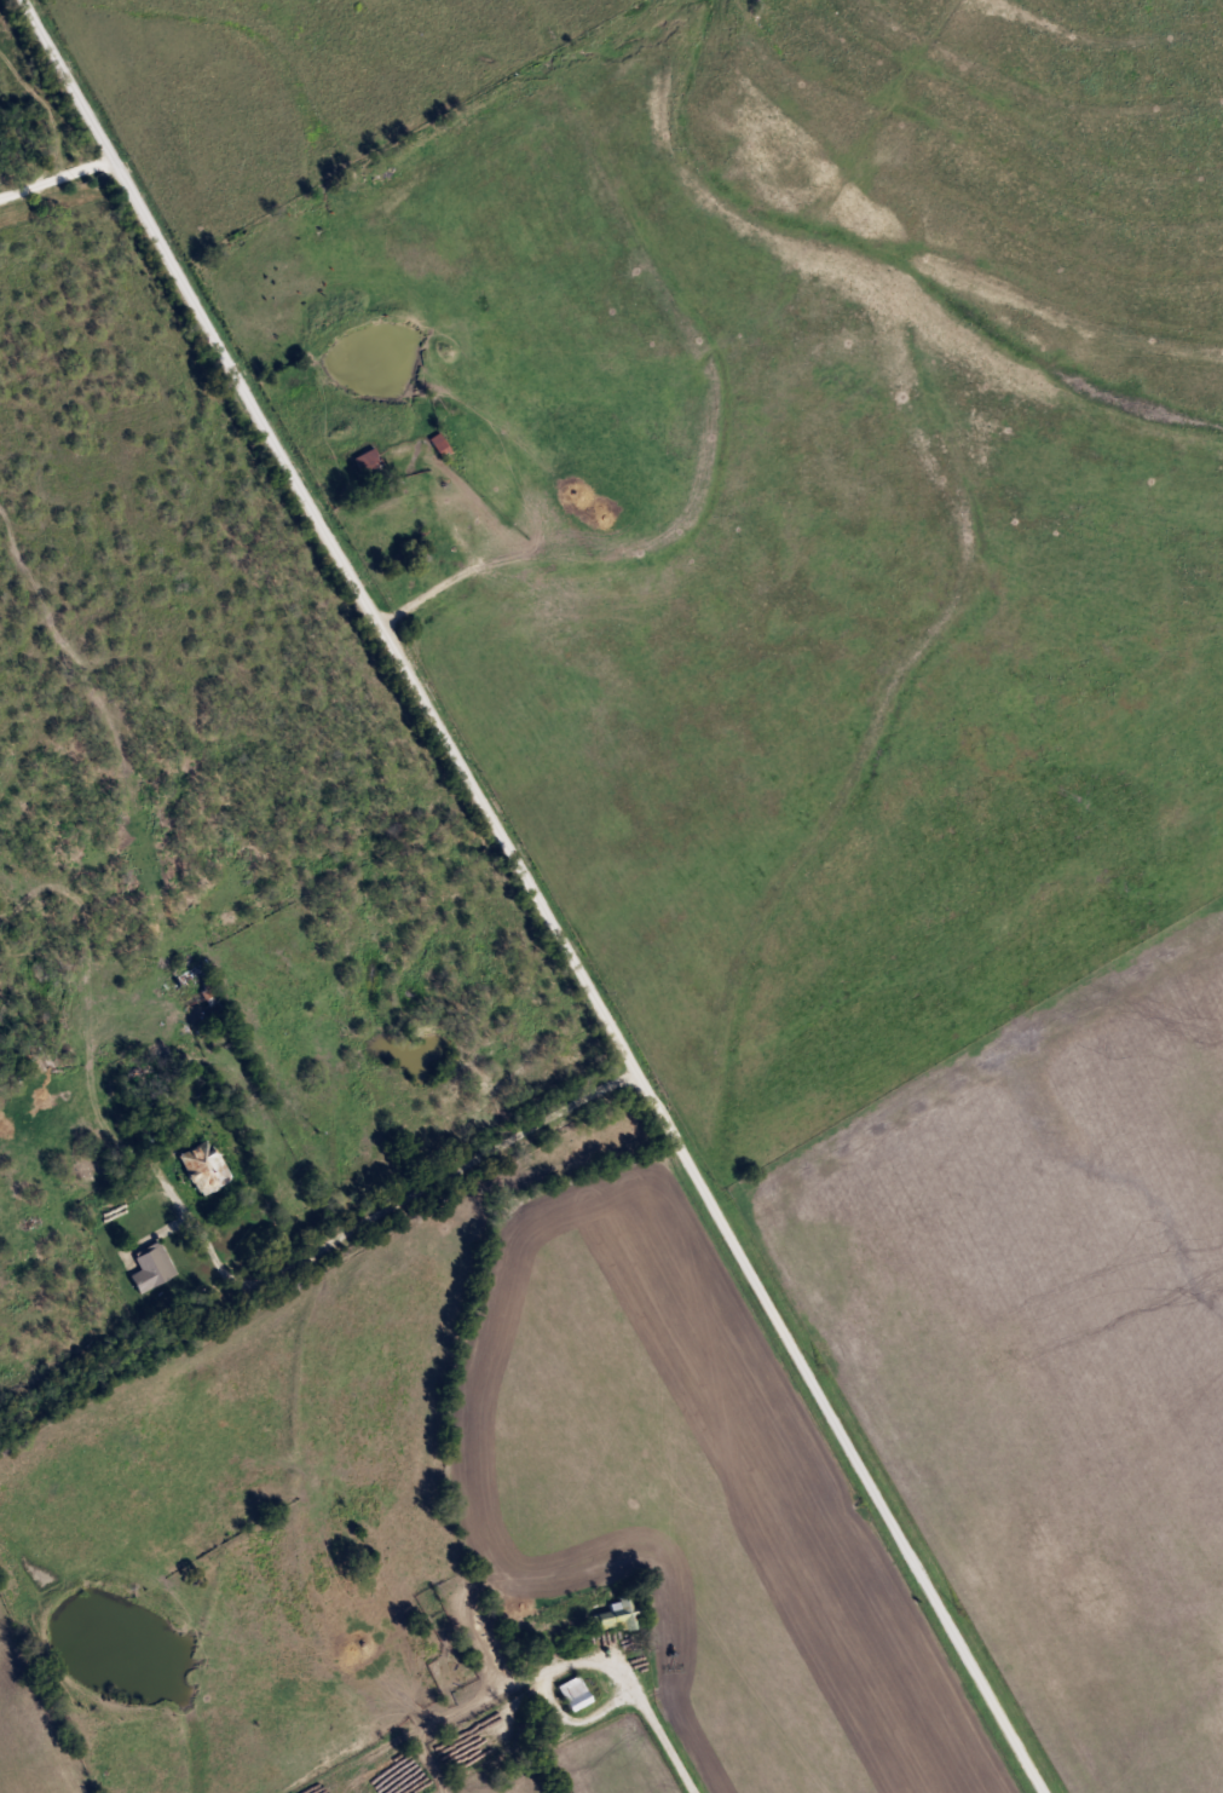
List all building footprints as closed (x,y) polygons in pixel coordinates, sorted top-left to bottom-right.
[(383,465),(362,473),(354,456),(377,448),(383,465)] [(202,986),(215,982),(221,1003),(208,1005),(202,986)] [(144,1292),(135,1274),(143,1270),(137,1256),(165,1244),(179,1276),(144,1292)] [(610,1609),(607,1607),(629,1593),(640,1612),(605,1635),(595,1619),(610,1609)] [(559,1688),(581,1673),(598,1700),(575,1713),(559,1688)]
